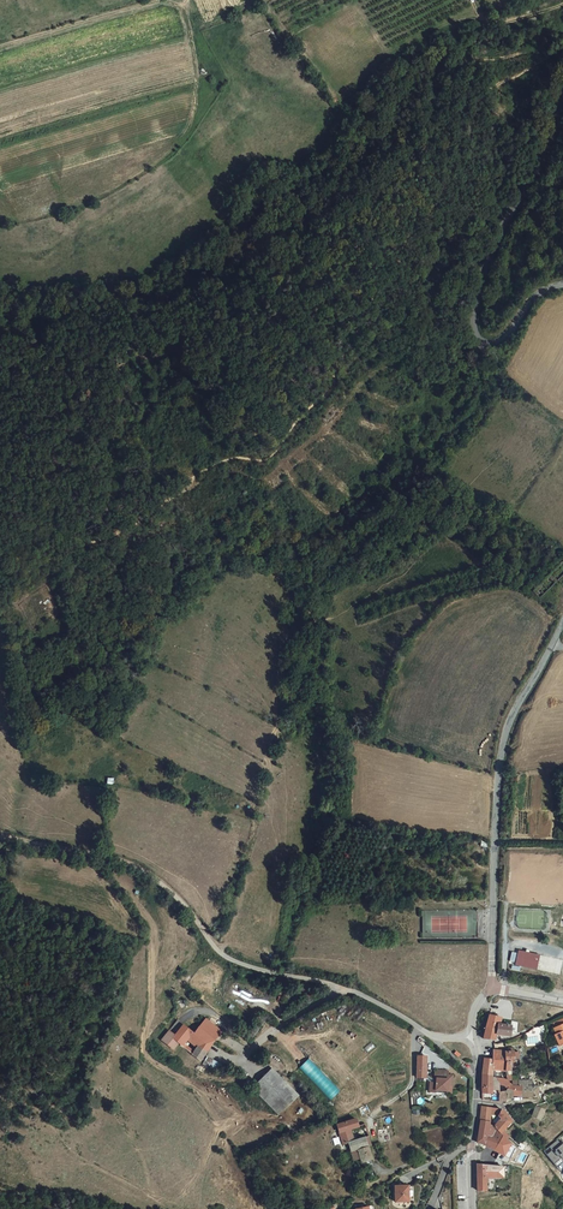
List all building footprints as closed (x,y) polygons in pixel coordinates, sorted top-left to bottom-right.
[(534,584),(541,592),(562,572),(562,558),(534,584)] [(540,966),(543,951),(522,946),(519,961),(540,966)] [(489,1024),(500,1026),(499,1030),(513,1031),(514,1022),(504,1019),(505,1014),(492,1011),(489,1024)] [(216,1036),(221,1029),(223,1026),(208,1013),(207,1014),(203,1018),(199,1022),(196,1027),(184,1019),(177,1029),(171,1025),(164,1034),(170,1039),(176,1043),(180,1037),(203,1055),(208,1047),(211,1043),(216,1036)] [(497,1037),(499,1030),(500,1026),(489,1024),(486,1034),(497,1037)] [(486,1071),(495,1072),(495,1070),(501,1070),(501,1068),(508,1068),(508,1048),(496,1047),(496,1055),(487,1055),(486,1063),(484,1063),(484,1065),(486,1065),(486,1071)] [(508,1048),(508,1068),(515,1066),(518,1062),(517,1057),(516,1057),(516,1048),(511,1048),(508,1048)] [(432,1049),(420,1049),(420,1070),(432,1070),(432,1049)] [(210,1060),(223,1070),(229,1063),(215,1053),(210,1060)] [(338,1092),(307,1059),(299,1067),(330,1099),(338,1092)] [(440,1085),(440,1083),(451,1083),(451,1078),(455,1078),(456,1067),(451,1066),(451,1062),(440,1061),(440,1064),(438,1064),(438,1071),(440,1070),(440,1075),(434,1075),(434,1085),(440,1085)] [(268,1069),(254,1083),(281,1110),(295,1096),(268,1069)] [(495,1082),(495,1072),(486,1071),(485,1082),(495,1082)] [(494,1088),(495,1085),(501,1085),(501,1080),(502,1074),(495,1072),(495,1082),(485,1082),(485,1088),(494,1088)] [(507,1075),(502,1074),(501,1080),(506,1080),(509,1086),(509,1087),(509,1091),(523,1092),(524,1083),(520,1083),(515,1082),(507,1075)] [(524,1083),(523,1092),(540,1093),(540,1092),(541,1083),(530,1082),(530,1077),(521,1077),(520,1083),(524,1083)] [(546,1105),(538,1101),(534,1112),(542,1115),(546,1105)] [(500,1128),(503,1130),(506,1127),(507,1126),(514,1116),(507,1107),(506,1107),(504,1105),(503,1105),(485,1102),(483,1116),(500,1128)] [(358,1135),(355,1127),(353,1128),(352,1124),(353,1124),(361,1120),(358,1112),(339,1121),(342,1127),(347,1140),(352,1138),(355,1146),(371,1141),(368,1132),(358,1135)] [(510,1136),(503,1130),(500,1128),(483,1116),(481,1137),(479,1137),(478,1142),(480,1143),(482,1143),(482,1139),(486,1141),(487,1140),(508,1151),(513,1138),(510,1136)] [(510,1136),(512,1133),(506,1127),(503,1130),(510,1136)] [(546,1147),(557,1159),(562,1154),(562,1139),(560,1136),(546,1147)] [(374,1154),(375,1153),(371,1141),(355,1146),(358,1155),(364,1153),(368,1166),(364,1168),(365,1172),(369,1170),(371,1177),(380,1175),(374,1154)] [(480,1160),(480,1187),(490,1187),(490,1180),(490,1174),(493,1174),(506,1174),(507,1163),(480,1160)] [(411,1180),(398,1181),(399,1196),(412,1196),(411,1180)]
